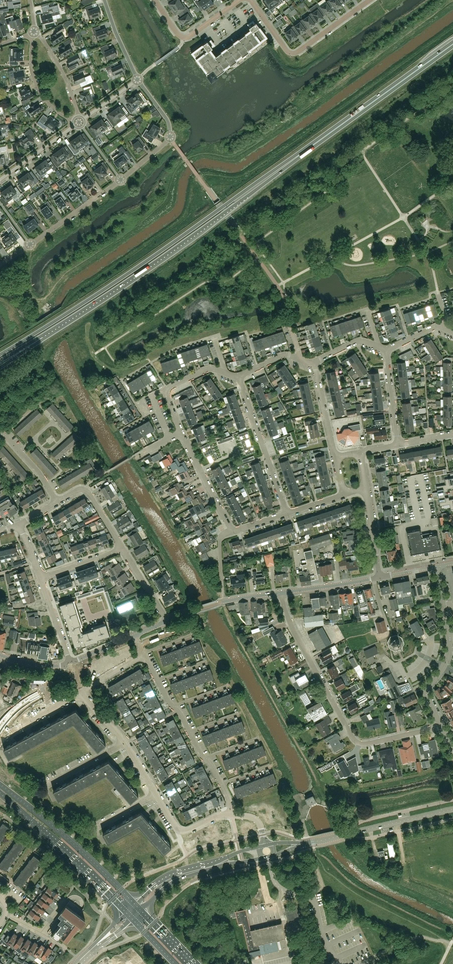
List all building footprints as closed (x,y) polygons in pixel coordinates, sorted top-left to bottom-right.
[(181,3),(179,0),(180,0),(175,0),(169,4),(169,5),(171,8),(171,7),(172,9),(181,3)] [(199,7),(201,5),(204,10),(209,6),(204,0),(198,0),(196,0),(194,1),(199,7)] [(263,1),(272,13),(274,12),(273,10),(276,7),(271,0),(264,0),(263,1)] [(333,5),(330,1),(329,0),(320,6),(324,11),(327,15),(329,14),(329,15),(333,12),(330,7),(333,5)] [(330,1),(333,5),(336,9),(337,8),(337,9),(342,6),(341,6),(340,6),(341,5),(338,1),(340,0),(331,0),(330,1)] [(181,3),(172,9),(174,11),(173,11),(175,14),(176,14),(178,13),(182,10),(184,13),(189,9),(187,7),(183,2),(181,3)] [(43,21),(44,26),(44,23),(49,22),(49,23),(52,22),(52,21),(53,21),(52,16),(60,13),(58,5),(44,9),(45,14),(44,15),(43,16),(42,16),(42,18),(41,18),(42,22),(43,21)] [(93,10),(91,5),(85,7),(89,19),(95,17),(95,18),(98,17),(98,16),(101,15),(100,14),(101,14),(101,13),(101,11),(101,10),(100,9),(99,9),(98,9),(98,8),(93,10)] [(321,14),(324,11),(320,6),(311,13),(315,18),(318,22),(320,21),(320,22),(324,19),(323,18),(324,18),(321,14)] [(180,20),(179,20),(181,23),(182,23),(183,25),(188,21),(189,22),(192,20),(191,19),(193,18),(190,12),(189,9),(184,13),(185,15),(181,18),(179,19),(180,20)] [(312,20),(313,19),(315,18),(311,13),(308,15),(308,16),(303,20),(306,24),(309,28),(310,27),(311,28),(315,25),(314,25),(315,24),(312,20)] [(5,18),(4,14),(1,15),(0,21),(2,25),(0,26),(0,36),(3,35),(4,36),(7,35),(5,29),(8,28),(8,25),(5,18)] [(25,27),(23,28),(21,23),(22,23),(21,19),(20,19),(19,19),(15,20),(13,16),(5,18),(8,25),(10,24),(12,28),(14,27),(15,29),(16,29),(16,30),(18,30),(18,31),(22,29),(21,29),(25,27)] [(303,27),(306,24),(303,20),(303,19),(299,22),(299,23),(295,26),(297,31),(300,35),(302,33),(303,34),(306,31),(303,27)] [(257,46),(261,43),(259,40),(262,39),(263,40),(266,38),(267,39),(267,38),(259,28),(260,27),(256,23),(255,24),(253,21),(249,24),(251,27),(249,28),(251,30),(215,57),(210,50),(213,48),(212,47),(214,45),(211,41),(208,43),(207,41),(203,45),(191,54),(192,54),(193,54),(195,57),(197,56),(199,58),(196,60),(198,63),(200,62),(202,64),(200,65),(200,66),(201,65),(204,68),(205,67),(208,71),(206,73),(208,76),(212,81),(217,77),(216,76),(225,70),(223,67),(225,65),(227,67),(230,65),(231,66),(231,65),(230,64),(232,62),(233,64),(237,61),(235,58),(238,57),(239,58),(242,56),(243,57),(243,56),(242,55),(244,53),(245,55),(249,52),(247,49),(250,48),(251,49),(254,47),(255,48),(255,47),(254,46),(256,44),(257,46)] [(289,27),(284,31),(288,35),(287,36),(289,40),(290,39),(292,41),(293,40),(294,41),(297,38),(297,37),(297,36),(294,33),(296,32),(297,31),(295,26),(294,25),(292,27),(290,28),(289,27)] [(52,42),(53,44),(54,44),(55,44),(65,38),(60,31),(64,29),(61,26),(55,30),(57,33),(54,35),(51,37),(53,41),(52,41),(52,42)] [(107,30),(106,29),(106,30),(105,29),(100,31),(98,26),(93,28),(97,40),(108,36),(108,35),(108,34),(108,32),(108,31),(107,30)] [(73,51),(69,44),(72,42),(70,39),(64,42),(65,46),(62,48),(59,50),(61,53),(60,54),(60,55),(60,56),(61,57),(62,57),(63,57),(73,51)] [(106,45),(100,47),(106,60),(111,58),(112,59),(115,57),(114,56),(117,55),(116,54),(117,54),(117,53),(117,52),(116,50),(115,49),(114,49),(114,48),(108,51),(106,45)] [(19,61),(17,61),(17,60),(23,60),(23,57),(24,57),(24,54),(23,54),(23,49),(14,49),(14,56),(10,56),(10,65),(19,65),(19,61)] [(69,67),(68,67),(70,71),(77,67),(79,65),(77,62),(80,60),(77,55),(68,59),(69,62),(67,64),(69,67)] [(114,76),(124,71),(121,64),(115,67),(113,64),(106,67),(108,71),(111,69),(114,76)] [(23,77),(25,77),(24,70),(17,71),(16,71),(14,72),(15,76),(10,78),(12,84),(17,83),(24,81),(23,77)] [(84,81),(86,85),(93,82),(91,75),(84,77),(82,72),(76,75),(73,77),(75,80),(74,81),(76,85),(80,83),(84,81)] [(83,88),(84,92),(85,91),(86,92),(80,94),(81,97),(82,100),(84,105),(93,102),(90,95),(94,94),(91,85),(83,88)] [(28,90),(26,87),(19,90),(24,100),(21,101),(23,105),(31,100),(30,98),(33,96),(30,89),(28,90)] [(133,97),(132,97),(138,105),(139,107),(144,103),(147,101),(143,96),(141,98),(138,93),(137,93),(137,94),(136,93),(135,94),(134,94),(133,95),(133,96),(133,97)] [(128,100),(127,101),(130,105),(127,107),(131,112),(139,107),(138,105),(132,97),(131,97),(130,97),(129,98),(128,98),(128,99),(127,100),(128,100)] [(42,106),(41,106),(40,106),(38,103),(35,105),(34,105),(31,107),(29,104),(23,108),(25,111),(28,109),(33,116),(42,110),(43,109),(43,108),(43,107),(42,106)] [(122,120),(130,115),(126,109),(123,111),(120,106),(119,107),(119,106),(118,106),(117,107),(116,107),(115,108),(115,109),(114,110),(122,120)] [(109,120),(114,126),(122,120),(114,110),(113,110),(112,110),(111,111),(110,112),(110,113),(109,114),(112,118),(109,120)] [(59,127),(59,126),(60,124),(59,124),(59,123),(55,120),(55,119),(53,118),(50,116),(48,120),(47,119),(48,118),(43,115),(37,123),(45,130),(48,126),(54,131),(57,127),(58,127),(59,127)] [(98,120),(97,121),(97,122),(97,123),(104,132),(108,129),(109,130),(112,128),(108,121),(105,124),(102,119),(101,120),(101,119),(100,119),(99,120),(98,120)] [(92,133),(96,139),(99,137),(98,136),(104,132),(97,123),(96,123),(95,123),(94,124),(93,124),(92,125),(92,126),(91,127),(94,131),(92,133)] [(3,138),(1,133),(6,132),(6,129),(9,128),(8,124),(3,126),(0,127),(0,139),(3,138)] [(159,132),(161,129),(154,124),(150,131),(146,129),(143,135),(149,139),(151,135),(155,138),(157,135),(157,134),(158,132),(159,132)] [(33,138),(36,136),(31,128),(24,133),(26,136),(20,141),(25,148),(30,145),(30,146),(32,144),(35,142),(31,137),(32,136),(33,138)] [(76,138),(75,138),(82,148),(85,146),(86,147),(91,143),(87,137),(84,139),(81,134),(80,135),(79,135),(78,135),(77,136),(76,137),(76,138)] [(138,141),(133,145),(138,153),(144,149),(140,143),(143,141),(140,136),(137,139),(138,141)] [(82,148),(75,138),(75,139),(74,138),(73,139),(72,139),(71,140),(71,141),(71,142),(70,142),(73,147),(70,149),(75,155),(80,151),(79,150),(82,148)] [(5,158),(8,157),(6,146),(0,147),(0,153),(0,155),(0,166),(6,165),(5,158)] [(114,161),(118,167),(128,160),(124,155),(127,153),(122,146),(118,149),(120,152),(113,158),(115,161),(114,161)] [(58,151),(64,159),(66,156),(68,159),(73,155),(69,150),(66,152),(63,147),(62,148),(62,147),(61,148),(60,148),(59,148),(59,149),(58,150),(59,151),(58,151)] [(62,163),(61,161),(64,159),(58,151),(57,151),(56,151),(55,152),(54,152),(54,153),(53,154),(54,154),(53,155),(56,159),(53,161),(57,167),(62,163)] [(41,163),(41,164),(46,171),(51,167),(53,170),(54,170),(56,168),(50,160),(47,162),(46,160),(45,160),(44,160),(43,161),(42,161),(41,162),(41,163)] [(108,169),(103,162),(97,166),(98,168),(94,171),(100,180),(104,177),(103,176),(107,173),(106,171),(108,169)] [(46,171),(41,164),(40,164),(39,164),(38,164),(37,165),(36,166),(36,167),(35,167),(39,172),(36,174),(40,180),(45,176),(43,173),(46,171)] [(93,178),(89,172),(86,174),(86,175),(80,180),(82,182),(84,184),(83,185),(85,187),(87,189),(87,190),(88,189),(90,188),(90,189),(93,186),(93,185),(94,185),(93,185),(90,180),(93,178)] [(23,176),(29,184),(32,182),(34,185),(39,181),(35,175),(32,177),(29,173),(28,173),(27,173),(26,173),(25,174),(24,175),(24,176),(23,176)] [(24,188),(29,184),(23,176),(23,177),(22,177),(21,177),(20,177),(20,178),(19,178),(19,179),(19,180),(18,180),(21,185),(19,186),(23,193),(26,191),(24,188)] [(75,187),(70,191),(69,188),(65,191),(64,190),(68,195),(69,194),(70,196),(69,196),(72,200),(73,199),(73,200),(73,199),(76,198),(76,197),(78,196),(81,194),(81,193),(81,194),(78,189),(79,188),(75,181),(72,183),(75,187)] [(7,189),(6,189),(12,197),(12,196),(13,198),(14,199),(19,196),(21,194),(17,188),(14,190),(11,185),(10,186),(10,185),(9,186),(8,186),(7,186),(7,187),(6,188),(7,189)] [(12,197),(6,189),(5,190),(5,189),(4,189),(3,190),(2,190),(2,191),(1,192),(2,192),(1,193),(4,197),(1,199),(5,205),(9,203),(8,202),(13,198),(12,196),(12,197)] [(55,201),(61,209),(62,207),(63,208),(65,206),(65,205),(67,204),(62,198),(65,196),(61,191),(58,193),(60,195),(54,199),(55,200),(55,201)] [(41,210),(47,218),(53,214),(49,208),(52,206),(48,201),(45,203),(47,206),(41,210)] [(26,205),(24,207),(29,215),(31,214),(33,212),(35,210),(34,208),(29,203),(26,205)] [(38,218),(33,212),(31,214),(33,217),(27,222),(27,223),(24,226),(28,232),(32,229),(32,230),(35,228),(35,227),(39,225),(35,220),(38,218)] [(9,232),(2,238),(3,239),(2,240),(7,247),(17,240),(13,235),(17,233),(16,232),(11,226),(13,225),(8,219),(7,220),(2,223),(7,229),(9,232)] [(437,314),(434,304),(431,305),(429,301),(428,302),(429,305),(430,305),(433,316),(437,314)] [(430,305),(429,305),(427,306),(425,303),(424,304),(425,307),(429,317),(433,316),(430,305)] [(425,307),(422,308),(421,304),(419,305),(420,308),(421,308),(425,319),(429,317),(425,307)] [(421,308),(420,308),(418,309),(417,306),(415,306),(416,310),(417,310),(420,320),(425,319),(421,308)] [(417,310),(416,310),(414,311),(412,307),(411,308),(412,311),(413,311),(416,321),(420,320),(417,310)] [(413,311),(412,311),(409,312),(408,309),(406,309),(408,313),(408,312),(412,323),(416,321),(413,311)] [(408,312),(408,313),(405,314),(404,310),(402,311),(404,314),(407,324),(412,323),(408,312)] [(356,318),(359,328),(363,327),(360,317),(357,318),(356,314),(354,315),(355,318),(356,318)] [(351,320),(355,330),(359,328),(356,318),(355,318),(353,319),(352,316),(350,316),(351,320)] [(346,318),(347,321),(350,331),(355,330),(351,320),(348,321),(347,317),(346,318)] [(347,321),(344,322),(343,318),(341,319),(342,322),(343,322),(346,332),(350,331),(347,321)] [(343,322),(342,322),(340,323),(338,320),(337,320),(338,324),(342,334),(346,332),(343,322)] [(338,324),(335,325),(334,321),(333,322),(334,325),(338,335),(342,334),(338,324)] [(334,325),(331,326),(330,323),(328,323),(330,327),(333,337),(338,335),(334,325)] [(278,333),(279,333),(282,343),(287,341),(283,331),(280,332),(279,329),(277,329),(278,333)] [(273,331),(274,334),(275,334),(278,344),(282,343),(279,333),(278,333),(276,334),(275,330),(273,331)] [(275,334),(274,334),(272,335),(271,332),(269,332),(270,336),(270,335),(273,346),(278,344),(275,334)] [(265,334),(266,337),(269,347),(273,346),(270,335),(270,336),(267,336),(266,333),(265,334)] [(260,335),(262,338),(265,348),(269,347),(266,337),(263,338),(262,335),(260,335)] [(256,336),(257,340),(261,350),(265,348),(262,338),(259,339),(258,336),(256,336)] [(257,340),(254,341),(253,337),(252,338),(253,341),(256,351),(261,350),(257,340)] [(424,344),(428,349),(434,345),(431,339),(424,344)] [(203,345),(207,355),(211,354),(207,344),(204,345),(203,341),(202,342),(203,345)] [(199,347),(202,357),(207,355),(203,345),(200,346),(199,343),(197,343),(198,347),(199,347)] [(194,348),(198,358),(202,357),(199,347),(198,347),(196,348),(195,344),(193,345),(194,348)] [(190,349),(194,359),(198,358),(194,348),(192,349),(190,345),(189,346),(190,350),(190,349)] [(429,357),(432,355),(438,351),(434,345),(428,349),(430,353),(428,354),(429,357)] [(186,351),(189,361),(194,359),(190,349),(190,350),(187,350),(186,347),(184,347),(186,351)] [(182,352),(185,362),(189,361),(186,351),(183,352),(182,348),(180,349),(181,353),(182,352)] [(179,357),(181,364),(185,362),(182,352),(181,353),(179,353),(177,350),(175,350),(177,354),(177,353),(178,357),(179,357)] [(402,354),(399,356),(402,362),(405,362),(405,361),(411,358),(414,356),(411,350),(407,352),(405,353),(402,354)] [(438,351),(432,355),(436,361),(442,357),(438,351)] [(347,358),(351,364),(359,359),(354,353),(347,358)] [(174,358),(177,368),(182,367),(181,364),(179,357),(178,357),(175,358),(174,354),(172,355),(173,358),(174,358)] [(246,357),(236,361),(238,365),(248,362),(247,359),(250,358),(251,361),(254,360),(252,355),(250,356),(246,357)] [(170,359),(173,370),(177,368),(174,358),(173,358),(171,359),(170,356),(168,356),(169,359),(170,359)] [(165,361),(168,371),(173,370),(170,359),(169,359),(166,360),(165,357),(164,358),(165,361)] [(165,361),(162,362),(161,358),(160,359),(161,363),(161,362),(165,372),(168,371),(165,361)] [(363,365),(359,359),(351,364),(354,368),(351,369),(352,370),(348,372),(349,374),(353,372),(356,370),(363,365)] [(277,370),(281,376),(288,371),(284,365),(277,370)] [(363,365),(356,370),(360,376),(367,371),(363,365)] [(326,373),(328,380),(337,378),(335,371),(337,370),(336,367),(330,369),(331,372),(326,373)] [(146,372),(152,381),(156,379),(150,370),(148,372),(146,368),(144,369),(146,372)] [(406,372),(414,371),(414,368),(399,370),(399,377),(407,376),(406,372)] [(152,381),(146,372),(146,373),(144,374),(142,371),(140,372),(142,375),(143,374),(148,384),(152,381)] [(272,376),(276,374),(274,371),(268,376),(272,381),(275,380),(272,376)] [(277,384),(279,386),(292,377),(288,371),(281,376),(284,380),(277,384)] [(143,374),(142,375),(140,376),(138,373),(136,374),(138,377),(139,377),(144,386),(148,384),(143,374)] [(370,381),(379,380),(378,373),(370,374),(370,381)] [(144,386),(139,377),(138,377),(136,378),(134,375),(133,376),(134,379),(135,379),(140,388),(144,386)] [(129,378),(131,382),(131,381),(137,391),(140,388),(135,379),(134,379),(132,381),(130,377),(129,378)] [(279,386),(280,388),(287,384),(289,388),(297,383),(292,377),(279,386)] [(338,385),(337,381),(340,380),(344,379),(344,377),(340,377),(337,378),(328,380),(329,387),(338,385)] [(210,378),(204,383),(197,388),(198,390),(203,387),(205,385),(208,389),(214,384),(210,378)] [(131,381),(131,382),(128,383),(126,380),(125,381),(127,384),(133,393),(137,391),(131,381)] [(370,381),(368,381),(368,384),(371,384),(371,388),(380,387),(379,380),(370,381)] [(260,384),(259,385),(255,386),(253,387),(255,394),(263,391),(261,387),(264,386),(264,385),(269,383),(268,381),(265,382),(263,383),(262,383),(260,384)] [(301,391),(309,390),(308,382),(299,384),(301,391)] [(107,393),(116,387),(113,383),(104,389),(107,393)] [(208,389),(212,394),(218,390),(214,384),(208,389)] [(338,385),(329,387),(331,394),(347,391),(346,388),(342,389),(339,390),(338,385)] [(107,393),(109,397),(118,391),(116,387),(107,393)] [(380,387),(371,388),(372,395),(381,394),(380,387)] [(212,394),(209,396),(205,399),(206,401),(211,398),(213,396),(216,400),(217,399),(219,401),(224,398),(222,395),(218,390),(212,394)] [(309,390),(301,391),(303,399),(311,397),(309,390)] [(111,400),(120,395),(118,391),(109,397),(111,400)] [(265,398),(263,391),(255,394),(258,400),(265,398)] [(347,393),(347,391),(331,394),(333,401),(341,399),(340,396),(343,395),(343,394),(347,393)] [(227,396),(229,403),(237,400),(234,394),(227,396)] [(381,394),(372,395),(373,403),(382,401),(381,394)] [(111,400),(113,404),(123,399),(120,395),(111,400)] [(182,399),(179,400),(182,407),(190,404),(192,402),(191,400),(188,401),(187,397),(185,398),(182,399)] [(311,397),(303,399),(304,406),(313,404),(311,397)] [(267,404),(265,398),(258,400),(260,407),(267,404)] [(116,408),(125,403),(123,399),(113,404),(116,408)] [(343,406),(341,399),(333,401),(334,408),(343,406)] [(229,403),(231,409),(239,407),(237,400),(229,403)] [(254,411),(260,408),(256,401),(250,404),(254,411)] [(374,410),(383,409),(382,401),(373,403),(374,407),(366,408),(367,411),(374,410)] [(116,408),(118,412),(127,406),(125,403),(116,408)] [(47,409),(52,414),(57,409),(52,404),(47,409)] [(185,413),(192,410),(190,404),(182,407),(185,413)] [(313,404),(304,406),(306,413),(314,411),(313,404)] [(336,416),(345,414),(344,410),(346,409),(347,408),(351,407),(350,405),(346,406),(343,406),(334,408),(336,416)] [(120,416),(130,410),(127,406),(118,412),(120,416)] [(234,416),(241,413),(239,407),(231,409),(234,416)] [(271,415),(274,414),(279,412),(278,409),(273,411),(270,412),(269,408),(261,411),(264,417),(271,415)] [(31,415),(36,420),(42,415),(37,409),(31,415)] [(52,414),(57,420),(62,415),(57,409),(52,414)] [(120,416),(123,420),(132,414),(130,410),(120,416)] [(187,419),(195,416),(192,410),(185,413),(187,419)] [(234,416),(236,422),(244,420),(241,413),(234,416)] [(132,414),(123,420),(125,424),(134,418),(132,414)] [(25,420),(30,425),(36,420),(31,415),(25,420)] [(57,420),(62,426),(67,421),(62,415),(57,420)] [(266,424),(273,421),(271,415),(264,417),(266,424)] [(374,427),(378,426),(384,425),(384,422),(385,422),(384,415),(374,416),(375,422),(373,422),(374,427)] [(195,416),(187,419),(190,426),(197,423),(195,416)] [(145,423),(150,432),(154,430),(149,421),(146,422),(144,419),(143,420),(144,423),(145,423)] [(20,425),(25,431),(30,425),(25,420),(20,425)] [(244,420),(236,422),(238,429),(246,426),(244,420)] [(310,431),(318,429),(317,422),(314,423),(313,420),(305,422),(306,425),(308,424),(310,431)] [(67,421),(62,426),(67,431),(73,426),(67,421)] [(139,422),(141,425),(146,434),(150,432),(145,423),(144,423),(142,425),(140,421),(139,422)] [(266,424),(268,430),(276,427),(273,421),(266,424)] [(141,425),(138,427),(136,423),(135,424),(136,428),(137,427),(142,437),(146,434),(141,425)] [(25,431),(20,425),(14,430),(19,436),(25,431)] [(133,430),(138,439),(142,437),(137,427),(136,428),(134,429),(132,425),(131,426),(133,430)] [(196,435),(203,432),(200,426),(193,429),(196,435)] [(276,427),(268,430),(270,436),(273,436),(278,434),(276,427)] [(374,427),(366,428),(367,433),(374,432),(375,439),(387,438),(386,430),(385,430),(382,430),(379,430),(379,427),(376,427),(374,427)] [(127,429),(129,432),(134,441),(138,439),(133,430),(130,431),(128,428),(127,429)] [(354,444),(359,437),(358,430),(353,431),(349,428),(344,429),(341,433),(337,433),(338,440),(345,445),(347,445),(348,446),(353,445),(352,444),(354,444)] [(124,430),(123,431),(125,434),(130,443),(134,441),(129,432),(127,429),(124,430)] [(205,439),(204,435),(207,434),(212,432),(211,429),(205,431),(203,432),(196,435),(198,442),(201,441),(206,439),(205,439)] [(309,438),(309,441),(307,442),(308,444),(312,443),(312,441),(317,440),(316,436),(320,435),(318,429),(310,431),(311,437),(309,438)] [(73,444),(74,443),(76,446),(78,444),(76,442),(79,439),(74,433),(68,438),(73,444)] [(62,443),(68,449),(73,444),(68,438),(62,443)] [(57,448),(62,454),(68,449),(62,443),(57,448)] [(73,450),(79,460),(86,456),(79,446),(73,450)] [(434,448),(435,455),(442,454),(441,446),(434,448)] [(0,450),(0,455),(3,458),(8,453),(3,447),(0,450)] [(62,454),(57,448),(51,454),(56,459),(62,454)] [(427,449),(429,457),(435,455),(434,448),(427,449)] [(35,459),(41,454),(36,449),(30,454),(35,459)] [(420,451),(422,458),(429,457),(427,449),(420,451)] [(314,465),(317,464),(325,462),(324,455),(321,456),(321,451),(313,453),(314,458),(315,457),(316,461),(313,462),(309,463),(310,466),(314,465)] [(415,459),(419,458),(422,458),(420,451),(413,452),(415,459)] [(408,461),(411,460),(415,459),(413,452),(407,453),(408,461)] [(8,453),(3,458),(8,463),(14,458),(8,453)] [(409,464),(408,461),(407,453),(400,455),(401,462),(405,461),(406,464),(409,464)] [(35,459),(40,465),(46,460),(41,454),(35,459)] [(167,458),(162,461),(159,462),(162,468),(166,466),(173,462),(169,454),(166,456),(167,458)] [(61,460),(63,467),(75,464),(73,456),(61,460)] [(376,469),(386,467),(384,457),(375,459),(377,465),(375,466),(376,469)] [(14,458),(8,463),(13,469),(19,464),(14,458)] [(172,470),(176,468),(182,464),(181,463),(179,463),(176,458),(173,459),(174,461),(173,462),(166,466),(169,471),(172,470)] [(87,464),(78,470),(82,476),(93,469),(92,468),(95,466),(90,459),(85,461),(87,464)] [(40,465),(46,471),(51,466),(46,460),(40,465)] [(251,473),(254,472),(261,469),(259,462),(256,463),(255,460),(249,462),(250,465),(251,465),(253,469),(250,470),(246,472),(246,474),(251,473)] [(280,463),(282,469),(290,467),(288,460),(280,463)] [(179,474),(186,470),(188,469),(183,461),(181,463),(182,464),(176,468),(179,474)] [(325,462),(317,464),(318,471),(327,469),(325,462)] [(19,464),(13,469),(18,475),(24,470),(19,464)] [(51,466),(46,471),(51,476),(56,471),(51,466)] [(212,470),(215,476),(222,472),(219,466),(212,470)] [(284,476),(293,473),(290,467),(282,469),(284,476)] [(386,467),(376,469),(376,472),(377,472),(378,475),(377,475),(377,478),(378,478),(386,477),(385,470),(386,470),(386,467)] [(256,478),(264,475),(261,469),(254,472),(256,478)] [(327,469),(318,471),(320,478),(328,476),(327,469)] [(24,470),(18,475),(23,481),(29,475),(24,470)] [(71,474),(75,480),(82,476),(78,470),(71,474)] [(181,481),(187,478),(188,479),(190,478),(186,470),(179,474),(178,475),(181,481)] [(218,482),(225,479),(222,472),(215,476),(218,482)] [(284,476),(287,483),(295,480),(293,473),(284,476)] [(65,477),(69,484),(75,480),(71,474),(65,477)] [(258,485),(266,482),(264,475),(256,478),(258,485)] [(328,476),(320,478),(321,485),(330,483),(328,476)] [(69,484),(65,477),(58,482),(62,488),(69,484)] [(386,477),(378,478),(380,484),(378,485),(379,487),(389,486),(388,483),(387,483),(386,477)] [(445,479),(446,484),(447,489),(452,488),(452,485),(452,484),(452,477),(445,479)] [(36,479),(30,482),(32,485),(32,486),(36,492),(41,499),(46,496),(42,489),(40,486),(36,488),(34,485),(38,482),(36,479)] [(218,482),(221,488),(228,485),(225,479),(218,482)] [(289,490),(298,487),(295,480),(287,483),(289,490)] [(266,482),(258,485),(260,491),(268,488),(266,482)] [(109,485),(101,489),(107,499),(111,497),(113,500),(118,496),(117,494),(115,495),(113,491),(115,490),(111,483),(109,485)] [(176,493),(180,491),(176,483),(174,485),(175,486),(169,490),(172,495),(176,493)] [(446,484),(436,486),(438,496),(445,495),(444,492),(448,491),(447,489),(446,484)] [(228,485),(221,488),(224,495),(232,491),(228,485)] [(390,489),(389,486),(379,487),(379,491),(380,490),(382,497),(389,495),(388,489),(390,489)] [(1,514),(1,515),(4,513),(9,510),(11,514),(15,512),(16,513),(15,512),(17,511),(17,510),(19,509),(6,487),(1,490),(0,498),(0,515),(1,514)] [(182,490),(180,491),(176,493),(180,499),(184,497),(190,494),(189,492),(187,493),(185,489),(184,487),(181,488),(182,490)] [(289,490),(291,497),(300,494),(298,487),(289,490)] [(260,491),(263,498),(270,495),(268,488),(260,491)] [(197,497),(196,495),(194,496),(191,490),(189,492),(190,494),(184,497),(187,502),(191,500),(197,497)] [(30,491),(28,492),(30,496),(31,495),(35,502),(41,499),(36,492),(32,494),(30,491)] [(13,492),(11,493),(17,504),(20,502),(24,509),(30,505),(26,498),(25,499),(22,501),(19,497),(17,498),(13,492)] [(25,494),(23,495),(25,499),(26,498),(30,505),(35,502),(31,495),(30,496),(27,498),(25,494)] [(198,494),(196,495),(197,497),(191,500),(194,506),(201,502),(203,501),(198,494)] [(226,498),(229,504),(237,501),(233,494),(226,498)] [(300,494),(291,497),(294,503),(302,501),(300,494)] [(263,498),(265,504),(273,502),(270,495),(263,498)] [(383,503),(382,504),(382,506),(392,505),(398,504),(397,500),(390,501),(389,496),(389,495),(382,497),(383,503)] [(440,506),(450,504),(449,500),(449,497),(445,498),(445,495),(438,496),(440,506)] [(114,502),(110,505),(108,506),(112,514),(122,508),(118,500),(120,499),(118,496),(113,500),(114,502)] [(84,508),(86,511),(92,508),(89,504),(89,505),(85,498),(79,501),(83,508),(84,508)] [(79,501),(74,504),(78,511),(79,511),(82,509),(84,513),(86,511),(84,508),(83,508),(79,501)] [(229,504),(233,510),(240,507),(237,501),(229,504)] [(205,510),(201,502),(194,506),(190,509),(193,515),(197,513),(202,510),(203,512),(205,510)] [(73,515),(73,514),(77,512),(79,516),(81,515),(79,511),(78,511),(74,504),(69,508),(73,515)] [(343,506),(345,514),(352,512),(349,504),(343,506)] [(392,505),(382,506),(383,510),(384,509),(385,516),(392,515),(396,514),(395,508),(393,508),(392,505)] [(343,506),(336,509),(339,516),(343,515),(344,517),(346,517),(345,514),(343,506)] [(233,510),(236,516),(243,513),(240,507),(233,510)] [(73,514),(73,515),(69,508),(63,511),(67,518),(68,517),(71,515),(73,519),(76,518),(73,514)] [(330,511),(332,518),(339,516),(336,509),(330,511)] [(67,518),(63,511),(58,514),(62,521),(63,520),(66,518),(68,522),(70,521),(68,517),(67,518)] [(323,513),(326,520),(332,518),(330,511),(323,513)] [(124,518),(119,521),(117,522),(122,530),(132,523),(128,516),(130,515),(128,512),(122,516),(124,518)] [(243,513),(236,516),(239,523),(246,519),(243,513)] [(317,515),(319,523),(326,520),(323,513),(317,515)] [(65,524),(63,520),(62,521),(58,514),(53,517),(57,524),(61,521),(63,525),(65,524)] [(188,527),(192,525),(196,523),(192,515),(189,516),(190,518),(185,521),(188,527)] [(310,517),(313,525),(319,523),(317,515),(310,517)] [(385,526),(398,524),(401,523),(400,520),(393,521),(392,515),(385,516),(386,522),(385,522),(385,526)] [(304,519),(306,527),(313,525),(310,517),(304,519)] [(200,529),(199,529),(203,526),(199,519),(196,520),(197,522),(196,523),(192,525),(195,531),(199,529),(200,529)] [(306,527),(304,519),(297,521),(300,529),(306,527)] [(207,532),(209,531),(211,530),(207,522),(204,524),(205,526),(203,526),(199,529),(200,529),(199,529),(202,534),(206,532),(207,532)] [(41,525),(34,528),(37,534),(44,531),(44,530),(43,530),(42,527),(46,525),(45,523),(41,524),(41,525)] [(285,526),(287,533),(291,532),(292,535),(295,534),(294,531),(292,524),(285,526)] [(287,533),(285,526),(278,528),(281,535),(287,533)] [(44,531),(37,534),(39,540),(46,536),(44,532),(48,530),(47,528),(44,530),(44,531)] [(131,531),(132,532),(133,534),(129,536),(135,546),(139,544),(143,541),(137,532),(139,530),(137,528),(131,531)] [(281,535),(278,528),(272,530),(274,538),(281,535)] [(428,554),(428,552),(441,549),(440,542),(440,541),(439,541),(438,533),(427,535),(427,533),(422,534),(421,531),(420,528),(407,531),(410,547),(409,547),(409,548),(411,555),(425,553),(425,555),(428,554)] [(274,538),(272,530),(265,533),(267,540),(274,538)] [(355,530),(342,532),(344,543),(348,542),(349,548),(356,547),(355,543),(358,542),(356,533),(355,533),(355,530)] [(450,531),(443,532),(444,539),(445,539),(446,543),(451,542),(450,540),(452,540),(451,537),(452,537),(452,533),(452,530),(450,531)] [(208,542),(210,541),(214,539),(212,536),(209,538),(208,535),(211,533),(210,533),(209,531),(207,532),(206,532),(202,534),(196,538),(199,544),(207,540),(208,542)] [(99,537),(100,536),(103,544),(109,542),(108,539),(106,534),(101,536),(100,532),(98,533),(99,537)] [(98,533),(92,535),(93,539),(94,538),(97,546),(103,544),(100,536),(99,537),(98,533)] [(267,540),(265,533),(259,535),(261,542),(267,540)] [(309,540),(309,542),(312,550),(313,555),(313,556),(319,554),(318,548),(319,548),(332,543),(329,533),(309,540)] [(46,536),(39,540),(42,545),(49,542),(49,541),(51,540),(49,537),(51,536),(50,535),(50,534),(46,536)] [(261,542),(259,535),(252,537),(254,544),(261,542)] [(97,546),(94,538),(93,539),(90,540),(88,536),(86,537),(87,541),(88,540),(91,548),(97,546)] [(254,544),(252,537),(245,539),(248,546),(254,544)] [(81,543),(82,542),(85,550),(91,548),(88,540),(87,541),(84,542),(82,538),(80,539),(81,543)] [(49,542),(42,545),(44,551),(52,548),(51,547),(50,544),(53,542),(53,540),(51,540),(49,541),(49,542)] [(77,544),(79,552),(85,550),(82,542),(81,543),(82,543),(78,544),(76,540),(74,541),(75,543),(76,545),(77,544)] [(143,541),(139,544),(141,547),(134,551),(139,558),(149,552),(145,545),(147,544),(145,540),(143,541)] [(195,546),(199,553),(201,551),(202,554),(210,549),(210,548),(210,549),(207,544),(211,542),(210,541),(208,542),(207,540),(199,544),(195,546)] [(229,543),(230,547),(233,546),(234,548),(238,547),(240,552),(245,551),(242,541),(240,542),(239,540),(229,543)] [(75,543),(71,544),(71,542),(68,543),(70,547),(71,547),(73,554),(79,552),(77,544),(76,545),(75,543)] [(387,551),(389,560),(390,561),(392,560),(392,559),(393,559),(397,558),(396,549),(391,550),(389,544),(386,545),(387,551)] [(52,548),(44,551),(47,557),(54,553),(52,549),(56,547),(55,545),(51,547),(52,548)] [(11,556),(12,556),(16,555),(17,559),(19,559),(18,554),(18,555),(16,547),(10,549),(11,556)] [(4,550),(5,558),(6,557),(10,557),(11,561),(13,560),(12,556),(11,556),(10,549),(4,550)] [(54,553),(47,557),(49,563),(56,559),(54,555),(59,553),(58,551),(54,553)] [(303,571),(299,571),(301,585),(311,583),(311,580),(314,579),(318,579),(317,574),(316,570),(314,557),(313,556),(313,555),(313,554),(306,555),(307,559),(306,559),(307,564),(302,565),(303,571)] [(148,574),(159,568),(155,561),(156,560),(154,556),(149,560),(150,562),(144,566),(148,574)] [(325,561),(325,562),(327,573),(333,572),(331,565),(335,565),(334,560),(325,561)] [(347,570),(358,568),(357,560),(347,562),(346,560),(339,561),(340,569),(347,568),(347,570)] [(117,573),(118,572),(122,569),(119,563),(115,565),(113,562),(104,567),(107,571),(108,570),(111,576),(112,576),(117,572),(117,573)] [(321,575),(322,575),(327,574),(327,573),(325,562),(319,563),(319,562),(315,563),(316,570),(320,569),(321,575)] [(95,566),(89,568),(93,580),(102,577),(100,571),(97,572),(95,566)] [(287,570),(289,570),(288,566),(281,567),(282,573),(276,573),(277,582),(283,581),(283,580),(289,579),(288,572),(287,570)] [(89,568),(83,570),(87,582),(86,580),(92,578),(93,580),(89,568)] [(79,578),(76,579),(78,585),(87,582),(83,570),(77,572),(79,578)] [(14,579),(14,580),(15,582),(19,580),(26,577),(24,571),(17,574),(18,577),(14,579)] [(257,584),(265,582),(264,576),(257,577),(256,571),(253,572),(255,580),(257,580),(257,584)] [(112,576),(111,576),(110,576),(112,580),(114,580),(117,585),(123,582),(128,579),(125,573),(120,576),(118,572),(117,573),(117,572),(112,576)] [(160,578),(156,580),(158,583),(156,584),(159,588),(160,587),(162,591),(166,588),(167,591),(173,587),(172,585),(170,586),(167,581),(170,579),(166,574),(163,576),(160,578)] [(232,587),(246,585),(245,577),(244,574),(237,575),(238,578),(231,579),(232,587)] [(69,575),(63,577),(67,589),(76,586),(74,580),(72,581),(69,575)] [(417,580),(414,581),(415,586),(418,585),(418,586),(417,587),(418,595),(423,594),(421,583),(423,583),(424,584),(426,584),(426,582),(429,582),(428,575),(423,576),(422,575),(417,577),(417,580)] [(19,580),(20,584),(16,585),(17,588),(21,586),(21,585),(29,583),(26,577),(19,580)] [(59,592),(67,589),(63,577),(57,579),(59,585),(57,586),(59,592)] [(394,583),(395,591),(395,593),(396,593),(398,605),(413,602),(411,590),(409,580),(405,581),(405,580),(398,582),(394,583)] [(117,585),(116,586),(118,590),(120,589),(121,592),(119,593),(121,598),(124,596),(123,595),(134,588),(130,582),(125,585),(123,582),(117,585)] [(21,586),(22,590),(19,591),(19,593),(23,592),(23,591),(31,588),(29,583),(21,585),(21,586)] [(389,593),(391,593),(389,583),(380,586),(382,595),(384,594),(385,597),(390,596),(389,593)] [(175,590),(173,587),(167,591),(169,593),(163,597),(167,605),(177,599),(173,591),(175,590)] [(25,597),(33,594),(31,588),(23,591),(23,592),(24,595),(21,597),(21,599),(22,599),(25,598),(25,597)] [(371,602),(370,601),(370,600),(374,600),(373,595),(371,588),(364,589),(366,597),(367,601),(370,611),(371,615),(376,614),(375,610),(373,610),(371,602)] [(356,592),(355,592),(356,592),(359,604),(360,608),(368,606),(367,602),(363,590),(360,591),(360,590),(356,591),(357,592),(356,592)] [(340,597),(340,603),(341,602),(342,608),(347,607),(347,609),(354,608),(354,605),(352,593),(352,592),(346,593),(340,593),(340,594),(340,597)] [(22,599),(24,603),(22,603),(23,605),(27,603),(35,600),(33,594),(25,597),(25,598),(22,599)] [(339,607),(337,594),(330,595),(331,604),(333,603),(333,608),(339,607)] [(326,596),(320,597),(321,604),(325,604),(325,607),(329,607),(328,603),(327,603),(326,596)] [(320,605),(321,604),(320,597),(313,597),(310,598),(312,607),(303,608),(304,616),(315,615),(314,607),(320,606),(320,605)] [(392,610),(398,608),(396,598),(389,599),(392,610)] [(71,636),(75,647),(81,645),(82,647),(86,645),(98,641),(98,639),(110,635),(106,623),(93,628),(94,629),(82,633),(80,626),(81,625),(73,600),(60,605),(64,618),(65,617),(69,629),(68,629),(70,636),(71,636)] [(133,618),(137,616),(133,606),(131,600),(115,607),(118,614),(121,613),(123,618),(122,618),(124,621),(133,617),(133,618)] [(248,602),(239,603),(240,613),(249,612),(248,602)] [(434,622),(437,620),(434,608),(426,609),(426,612),(428,612),(429,618),(428,619),(427,618),(424,619),(426,623),(430,629),(436,625),(434,622)] [(28,617),(29,625),(35,625),(41,625),(40,617),(37,617),(37,612),(26,613),(27,617),(28,617)] [(304,616),(305,623),(305,627),(324,624),(322,614),(315,615),(304,616)] [(378,633),(387,630),(384,620),(375,623),(378,633)] [(417,636),(424,633),(417,621),(410,625),(417,636)] [(308,634),(317,651),(331,643),(322,626),(308,634)] [(278,632),(276,629),(270,632),(272,636),(279,647),(287,642),(281,631),(278,632)] [(190,644),(193,654),(203,650),(199,641),(196,642),(194,637),(191,638),(193,643),(190,644)] [(391,642),(391,643),(392,646),(395,647),(395,648),(396,648),(396,647),(398,646),(398,647),(399,647),(399,646),(401,643),(400,639),(399,639),(397,637),(396,637),(396,638),(393,638),(392,639),(391,642)] [(180,648),(183,657),(193,654),(190,644),(187,645),(185,640),(181,642),(183,647),(180,648)] [(37,648),(36,648),(36,646),(35,646),(35,644),(28,642),(26,653),(36,654),(37,648)] [(36,648),(37,648),(36,654),(38,655),(38,657),(48,659),(49,653),(50,647),(40,645),(40,644),(35,644),(35,646),(36,646),(36,648)] [(170,652),(174,661),(183,657),(180,648),(177,649),(175,644),(171,645),(173,650),(170,652)] [(333,654),(334,653),(338,651),(335,645),(322,652),(324,655),(321,657),(321,658),(321,659),(322,662),(324,663),(335,658),(333,654)] [(290,664),(297,660),(290,647),(283,651),(290,664)] [(378,652),(375,647),(364,652),(369,663),(375,660),(373,656),(374,656),(374,655),(374,654),(378,652)] [(174,661),(170,652),(167,653),(165,648),(162,649),(164,654),(160,655),(163,665),(174,661)] [(281,649),(276,652),(270,655),(272,660),(283,654),(281,649)] [(336,667),(344,663),(341,658),(332,663),(334,665),(327,669),(332,677),(339,673),(336,667)] [(200,672),(204,681),(213,678),(210,668),(207,669),(205,664),(202,666),(203,671),(200,672)] [(135,671),(141,683),(143,681),(141,678),(144,676),(140,668),(135,671)] [(204,681),(200,672),(197,673),(195,668),(192,669),(194,674),(191,676),(194,685),(204,681)] [(129,674),(134,682),(137,680),(139,684),(141,683),(135,671),(129,674)] [(343,680),(351,676),(348,671),(340,676),(341,678),(335,682),(339,689),(345,685),(343,680)] [(184,678),(181,679),(184,689),(194,685),(191,676),(187,677),(186,672),(182,673),(184,678)] [(301,688),(310,683),(305,674),(300,676),(299,672),(290,677),(293,683),(297,681),(301,688)] [(384,685),(386,684),(393,680),(394,680),(390,673),(380,678),(384,685)] [(124,677),(131,689),(133,688),(131,684),(134,682),(129,674),(124,677)] [(184,689),(181,679),(178,681),(176,675),(172,677),(174,682),(171,683),(174,693),(184,689)] [(451,692),(452,690),(452,689),(452,688),(452,679),(449,676),(447,681),(448,682),(447,683),(444,686),(451,692)] [(119,680),(124,688),(127,686),(129,690),(131,689),(124,677),(119,680)] [(124,688),(119,680),(114,683),(121,695),(123,694),(121,690),(124,688)] [(409,683),(404,685),(398,686),(397,685),(395,685),(393,680),(386,684),(393,697),(405,690),(406,691),(411,689),(409,683)] [(21,686),(12,682),(7,694),(15,698),(21,686)] [(121,695),(114,683),(109,686),(113,694),(116,692),(119,696),(121,695)] [(140,695),(152,689),(149,683),(142,687),(144,690),(139,693),(140,695)] [(342,695),(341,696),(343,699),(344,699),(345,700),(345,701),(349,699),(349,698),(353,696),(351,693),(360,688),(357,683),(348,688),(349,690),(348,691),(342,694),(342,695)] [(448,695),(451,692),(444,686),(442,689),(440,690),(439,688),(435,690),(439,698),(447,694),(448,695)] [(221,696),(225,705),(234,702),(231,692),(228,693),(226,688),(223,690),(224,695),(221,696)] [(147,698),(155,694),(152,689),(140,695),(141,697),(146,695),(147,698)] [(212,700),(215,709),(225,705),(221,696),(218,697),(216,692),(213,693),(215,699),(212,700)] [(300,695),(310,713),(315,721),(327,714),(319,699),(311,703),(306,692),(300,695)] [(348,706),(350,710),(349,710),(351,714),(356,712),(355,711),(362,707),(360,704),(367,699),(366,696),(370,694),(369,692),(356,698),(358,701),(348,706)] [(146,705),(157,699),(155,694),(147,698),(149,701),(145,703),(146,705)] [(407,706),(417,701),(414,694),(404,699),(403,697),(398,699),(400,705),(405,702),(407,706)] [(202,703),(205,713),(215,709),(212,700),(208,701),(207,696),(203,697),(205,702),(202,703)] [(115,701),(119,707),(130,700),(129,698),(125,700),(123,697),(115,701)] [(160,705),(157,699),(146,705),(146,706),(147,708),(151,706),(153,709),(160,705)] [(451,703),(452,703),(450,700),(450,699),(441,704),(443,708),(444,707),(446,712),(452,709),(452,708),(451,703)] [(119,707),(122,712),(129,708),(127,704),(131,702),(130,700),(119,707)] [(205,713),(202,703),(199,705),(197,700),(193,701),(195,706),(192,707),(195,717),(205,713)] [(160,705),(153,709),(154,712),(150,714),(151,716),(163,710),(160,705)] [(365,713),(374,708),(372,705),(363,709),(365,713)] [(419,713),(423,711),(420,705),(416,707),(416,708),(409,711),(414,722),(415,721),(416,721),(421,718),(419,713)] [(111,712),(115,717),(122,712),(117,707),(111,712)] [(125,717),(136,710),(135,708),(131,711),(129,708),(122,712),(125,717)] [(54,721),(60,731),(74,723),(76,709),(64,716),(64,715),(61,717),(62,717),(54,721)] [(76,709),(74,723),(85,736),(94,729),(88,723),(89,722),(87,720),(86,721),(76,709)] [(125,717),(128,722),(135,718),(133,715),(137,712),(136,710),(125,717)] [(158,719),(159,719),(163,717),(166,716),(163,710),(151,716),(152,718),(157,716),(158,719)] [(389,727),(397,726),(394,714),(390,715),(389,711),(385,712),(386,716),(387,716),(389,727)] [(327,724),(332,722),(328,714),(322,717),(324,720),(316,724),(322,736),(331,731),(327,724)] [(375,728),(381,726),(379,718),(370,720),(366,714),(361,717),(364,724),(367,723),(369,729),(374,728),(374,729),(375,729),(375,728)] [(232,724),(236,733),(245,730),(241,720),(239,722),(237,716),(233,718),(235,723),(232,724)] [(128,722),(131,727),(142,721),(141,719),(137,721),(135,718),(128,722)] [(164,730),(176,724),(173,719),(166,723),(167,726),(163,728),(164,730)] [(236,733),(232,724),(229,725),(227,720),(224,721),(225,727),(222,728),(226,737),(236,733)] [(60,731),(54,721),(47,725),(47,724),(44,726),(45,727),(38,731),(43,740),(60,731)] [(142,721),(131,727),(134,733),(141,728),(139,725),(143,723),(142,721)] [(171,734),(179,730),(176,724),(164,730),(165,733),(169,730),(171,734)] [(226,737),(222,728),(219,729),(217,724),(214,725),(216,730),(213,732),(216,741),(226,737)] [(216,741),(213,732),(209,733),(207,728),(204,729),(206,734),(202,735),(206,745),(216,741)] [(94,729),(85,736),(98,751),(106,744),(101,738),(101,737),(100,735),(99,735),(94,729)] [(170,741),(181,735),(179,730),(171,734),(173,737),(169,739),(170,741)] [(21,740),(26,749),(43,740),(38,731),(30,735),(30,734),(27,735),(28,736),(21,740)] [(144,734),(141,736),(137,738),(140,743),(151,737),(150,735),(149,736),(146,737),(144,734)] [(345,746),(343,742),(341,743),(338,739),(341,738),(339,735),(334,737),(333,734),(324,739),(326,743),(329,741),(335,751),(345,746)] [(181,735),(170,741),(171,743),(175,741),(177,744),(184,740),(181,735)] [(143,749),(150,744),(149,741),(152,739),(151,737),(140,743),(143,749)] [(430,756),(438,754),(435,739),(431,740),(431,742),(422,744),(424,753),(425,757),(430,756)] [(26,749),(21,740),(14,744),(13,743),(11,744),(11,745),(4,749),(9,759),(26,749)] [(175,752),(187,746),(184,740),(177,744),(178,748),(174,750),(175,752)] [(253,748),(256,758),(266,754),(262,745),(259,746),(257,741),(254,742),(256,747),(253,748)] [(143,749),(146,754),(157,747),(156,745),(152,747),(150,744),(143,749)] [(243,752),(246,761),(256,758),(253,748),(250,749),(248,744),(244,746),(246,751),(243,752)] [(416,759),(412,745),(399,748),(403,763),(408,762),(408,761),(416,759)] [(187,746),(175,752),(176,754),(180,752),(182,755),(190,751),(187,746)] [(146,754),(149,759),(156,755),(155,752),(159,749),(157,747),(146,754)] [(233,756),(237,765),(246,761),(243,752),(240,753),(238,748),(234,749),(236,755),(233,756)] [(388,750),(384,751),(386,758),(383,758),(385,767),(393,766),(392,765),(396,764),(393,749),(392,749),(388,750)] [(190,751),(182,755),(184,758),(180,760),(181,763),(192,756),(190,751)] [(237,765),(233,756),(230,757),(228,752),(225,753),(227,758),(223,760),(226,769),(237,765)] [(380,769),(377,754),(373,755),(374,761),(369,762),(368,757),(363,758),(365,764),(362,765),(363,770),(369,768),(369,769),(377,768),(377,769),(379,768),(380,769)] [(149,759),(152,764),(163,758),(162,755),(158,758),(156,755),(149,759)] [(318,768),(332,760),(329,755),(315,762),(318,768)] [(192,756),(181,763),(182,765),(186,763),(188,766),(195,762),(192,756)] [(152,764),(155,769),(163,765),(161,762),(165,760),(163,758),(152,764)] [(353,773),(358,770),(356,761),(352,764),(352,763),(349,765),(349,766),(347,766),(344,760),(338,764),(340,768),(341,768),(341,769),(338,771),(341,777),(344,775),(345,776),(352,771),(353,773)] [(121,774),(122,774),(120,772),(119,772),(109,761),(102,765),(107,774),(118,787),(126,780),(121,774)] [(53,765),(55,770),(61,768),(58,762),(53,765)] [(319,768),(323,778),(326,777),(328,780),(332,778),(328,769),(332,767),(330,763),(319,768)] [(107,774),(102,765),(97,767),(97,766),(94,768),(95,769),(88,772),(93,782),(107,774)] [(163,765),(155,769),(158,775),(170,768),(168,766),(164,768),(163,765)] [(196,772),(192,775),(193,777),(205,771),(202,765),(199,767),(195,769),(195,770),(196,772)] [(170,768),(158,775),(161,780),(169,776),(167,772),(171,770),(170,768)] [(263,776),(267,786),(276,782),(273,773),(270,774),(268,769),(265,770),(267,775),(263,776)] [(205,771),(193,777),(194,779),(199,777),(200,780),(208,776),(205,771)] [(71,781),(76,791),(93,782),(88,772),(80,776),(80,775),(77,777),(78,778),(71,781)] [(254,780),(257,789),(267,786),(263,776),(260,777),(258,772),(255,774),(257,779),(254,780)] [(208,776),(200,780),(202,783),(198,785),(199,788),(210,782),(208,776)] [(244,784),(247,793),(257,789),(254,780),(251,781),(249,776),(245,777),(247,782),(244,784)] [(131,802),(139,795),(133,789),(134,788),(132,786),(132,787),(126,780),(118,787),(131,802)] [(247,793),(244,784),(241,785),(239,780),(236,781),(237,786),(234,788),(237,797),(247,793)] [(76,791),(71,781),(64,785),(63,784),(61,786),(61,787),(54,791),(59,800),(76,791)] [(168,791),(179,784),(178,782),(174,784),(172,781),(164,785),(168,791)] [(210,782),(199,788),(200,790),(204,788),(206,791),(213,787),(210,782)] [(168,791),(171,796),(178,791),(176,789),(180,786),(179,784),(168,791)] [(171,796),(174,801),(185,794),(184,792),(180,794),(178,791),(171,796)] [(208,794),(214,806),(219,804),(216,796),(212,798),(210,793),(208,794)] [(185,794),(174,801),(177,806),(184,802),(182,799),(186,796),(185,794)] [(208,809),(214,806),(208,794),(206,795),(208,800),(205,801),(208,809)] [(306,799),(305,799),(306,800),(307,804),(308,804),(316,801),(315,799),(314,796),(313,796),(306,799)] [(203,812),(208,809),(205,801),(202,803),(199,799),(197,800),(203,812)] [(198,814),(203,812),(197,800),(195,801),(197,805),(194,807),(198,814)] [(192,817),(198,814),(194,807),(191,808),(189,804),(187,805),(192,817)] [(192,817),(187,805),(184,806),(186,810),(183,812),(187,820),(192,817)] [(107,841),(139,827),(135,815),(128,818),(128,820),(124,821),(124,820),(120,821),(119,818),(101,826),(107,841)] [(10,829),(3,823),(0,827),(0,842),(10,829)] [(157,843),(164,853),(173,846),(166,837),(157,843)] [(26,844),(18,839),(15,843),(13,845),(14,845),(7,853),(5,855),(6,856),(0,863),(0,868),(1,868),(2,868),(6,870),(26,844)] [(21,872),(13,882),(17,884),(17,883),(21,886),(41,861),(34,855),(31,859),(30,859),(29,861),(23,869),(22,869),(21,871),(21,872)] [(50,897),(50,896),(52,893),(56,896),(58,894),(45,884),(47,885),(42,891),(50,897)] [(54,899),(50,896),(50,897),(42,891),(39,888),(37,891),(40,893),(38,896),(46,902),(48,899),(52,902),(54,899)] [(50,905),(46,902),(38,896),(33,902),(41,908),(44,905),(47,908),(50,905)] [(79,915),(82,910),(70,900),(60,914),(61,915),(59,917),(60,921),(61,922),(52,934),(58,939),(62,934),(67,939),(77,927),(79,928),(85,920),(79,915)] [(45,911),(41,908),(33,902),(29,908),(37,914),(37,913),(39,911),(43,914),(45,911)] [(302,928),(297,905),(285,908),(290,931),(302,928)] [(39,919),(41,916),(37,913),(37,914),(29,908),(25,913),(23,912),(32,920),(35,916),(39,919)] [(276,940),(285,937),(282,922),(251,929),(246,909),(236,911),(238,924),(242,923),(250,956),(279,949),(276,940)] [(11,943),(15,937),(17,935),(14,933),(11,937),(8,934),(4,940),(2,938),(0,941),(0,943),(1,944),(3,942),(8,947),(10,945),(9,945),(11,943)] [(18,939),(15,937),(11,943),(9,945),(10,945),(15,950),(16,948),(22,940),(24,938),(21,936),(18,939)] [(28,939),(25,942),(22,940),(20,943),(16,948),(15,950),(21,954),(21,953),(22,952),(23,951),(29,943),(31,941),(28,939)] [(32,945),(29,943),(23,951),(22,952),(21,953),(27,958),(30,954),(36,946),(38,944),(35,941),(32,945)] [(43,949),(45,946),(42,944),(39,948),(36,946),(30,954),(36,958),(37,957),(43,949)] [(46,951),(43,949),(37,957),(42,961),(41,962),(42,962),(51,949),(49,947),(46,951)]
